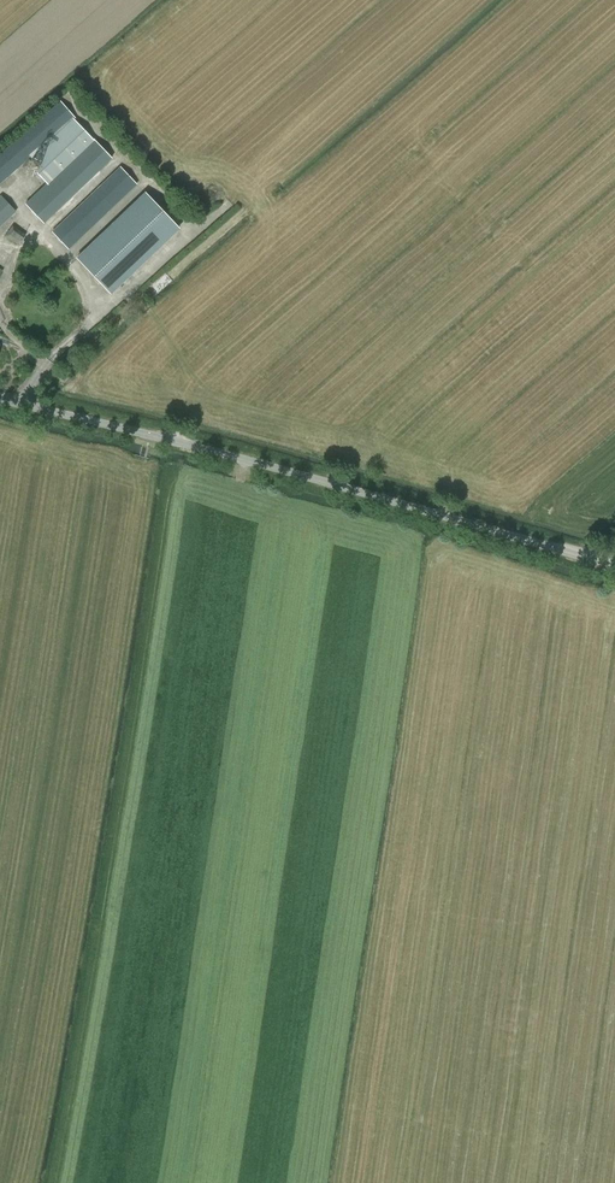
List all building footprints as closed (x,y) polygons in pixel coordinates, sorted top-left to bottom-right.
[(60,102),(0,154),(0,184),(29,158),(30,157),(31,158),(41,161),(37,172),(48,183),(46,185),(26,204),(44,223),(45,222),(53,215),(112,157),(94,138),(93,140),(73,120),(75,118),(60,102)] [(121,167),(61,224),(53,232),(70,249),(138,184),(121,167)] [(146,193),(78,258),(111,293),(180,228),(146,193)] [(16,211),(1,196),(0,197),(0,226),(16,211)]
